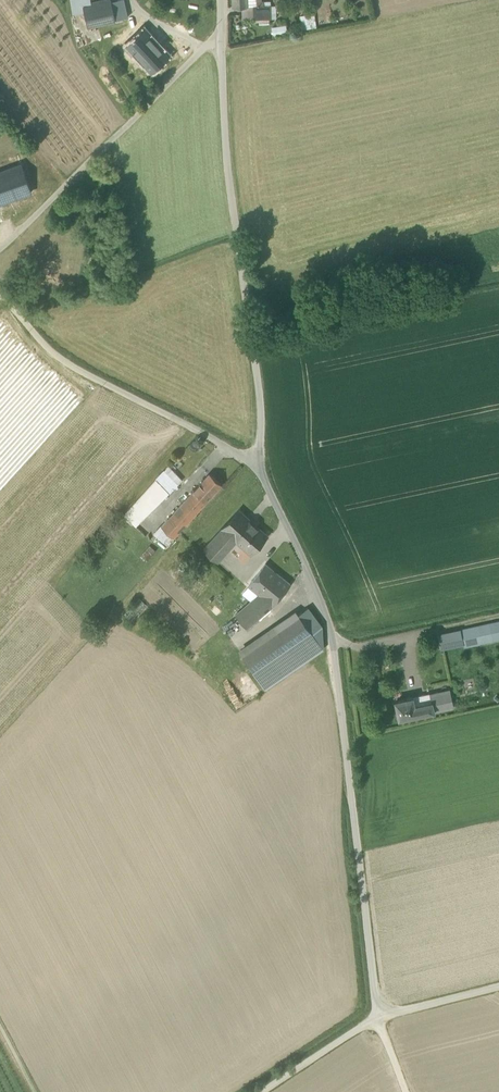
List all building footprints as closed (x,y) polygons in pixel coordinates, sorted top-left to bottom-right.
[(73,14),(84,12),(83,7),(84,7),(82,0),(71,0),(73,14)] [(116,20),(111,1),(92,5),(91,0),(82,0),(84,7),(83,7),(84,12),(88,26),(116,20)] [(116,20),(128,17),(124,0),(117,0),(111,1),(116,20)] [(242,20),(254,19),(253,6),(247,7),(242,7),(242,20)] [(253,6),(254,19),(259,19),(269,19),(271,19),(271,6),(264,6),(257,6),(253,6)] [(302,29),(317,27),(314,13),(300,15),(302,29)] [(286,25),(272,27),(273,35),(287,33),(286,25)] [(123,38),(129,45),(142,33),(136,26),(123,38)] [(142,32),(142,33),(129,45),(128,45),(152,70),(167,55),(149,35),(146,37),(142,32)] [(30,191),(21,165),(0,172),(0,202),(30,191)] [(169,466),(164,471),(177,483),(181,479),(169,466)] [(164,471),(157,479),(170,491),(177,483),(164,471)] [(193,491),(205,501),(221,483),(209,473),(193,491)] [(144,519),(170,491),(157,479),(131,507),(144,519)] [(193,491),(162,526),(174,536),(205,501),(193,491)] [(136,527),(144,519),(131,507),(124,515),(136,527)] [(236,538),(251,552),(266,535),(240,512),(216,539),(227,548),(236,538)] [(166,544),(174,536),(162,526),(154,534),(166,544)] [(206,550),(217,560),(227,548),(216,539),(206,550)] [(141,557),(146,561),(155,551),(150,547),(141,557)] [(274,605),(290,584),(265,564),(248,585),(259,594),(235,615),(247,628),(274,605)] [(308,607),(299,614),(312,633),(321,646),(325,631),(308,607)] [(276,629),(290,649),(298,643),(312,633),(299,614),(276,629)] [(441,649),(463,644),(464,647),(498,639),(498,622),(437,635),(441,649)] [(276,629),(258,643),(270,662),(290,649),(276,629)] [(307,656),(321,646),(312,633),(298,643),(307,656)] [(254,673),(270,662),(258,643),(241,654),(254,673)] [(298,643),(290,649),(270,662),(254,673),(265,689),(309,659),(307,656),(298,643)] [(450,690),(430,694),(432,702),(434,711),(454,707),(450,690)] [(429,694),(412,697),(414,705),(432,702),(430,694),(430,693),(429,693),(429,694)] [(434,711),(432,702),(414,705),(412,697),(395,701),(399,719),(434,711)]
